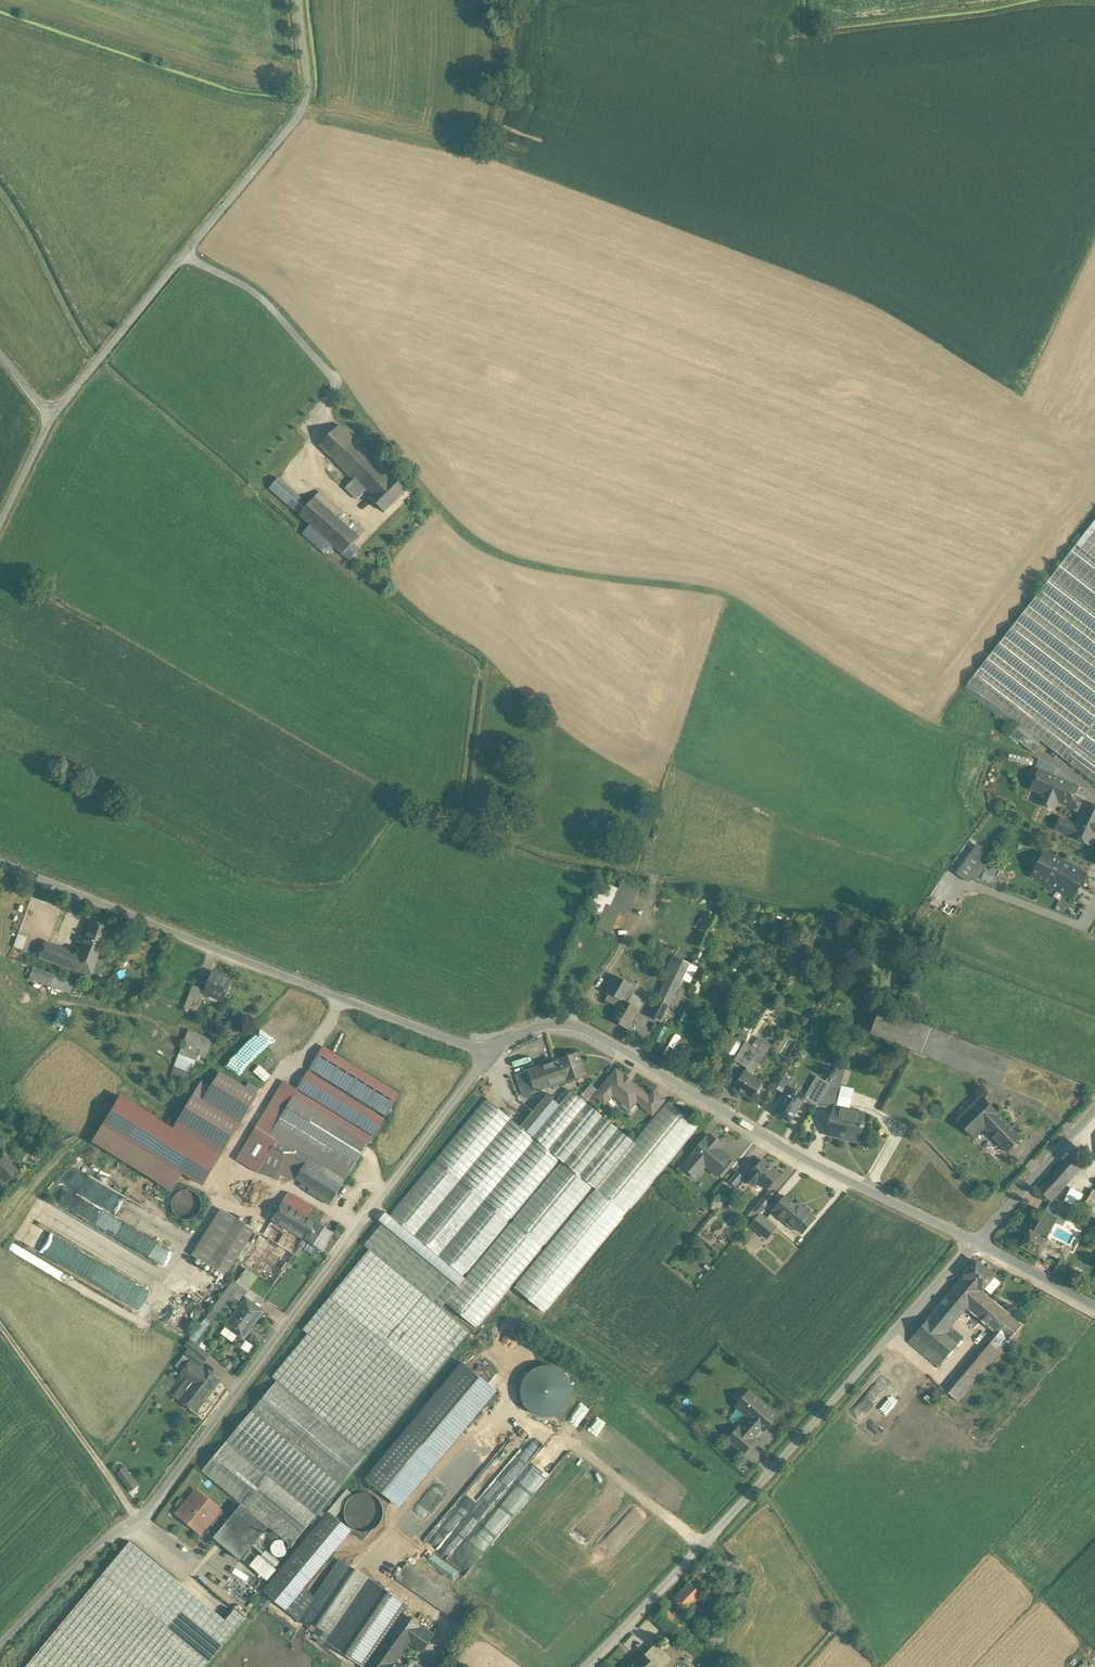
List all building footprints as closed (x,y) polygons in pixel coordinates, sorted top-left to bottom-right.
[(340,425),(319,445),(334,460),(354,439),(340,425)] [(390,475),(354,439),(334,460),(353,480),(365,491),(370,496),(390,475)] [(370,496),(369,497),(385,512),(407,490),(391,475),(390,475),(370,496)] [(308,505),(278,478),(269,488),(299,515),(308,505)] [(365,491),(353,480),(345,488),(357,500),(365,491)] [(365,532),(319,492),(308,505),(299,515),(310,525),(333,545),(343,554),(353,544),(365,532)] [(962,691),(1014,731),(1011,735),(1031,751),(1040,740),(1094,783),(1094,520),(962,691)] [(333,545),(310,525),(302,533),(326,553),(333,545)] [(353,544),(343,554),(349,559),(359,550),(353,544)] [(1057,767),(1039,759),(1035,768),(1039,770),(1039,769),(1053,776),(1057,767)] [(1053,776),(1039,769),(1039,770),(1030,789),(1041,794),(1037,803),(1054,810),(1058,801),(1074,809),(1075,809),(1079,801),(1080,799),(1074,796),(1078,787),(1053,776)] [(1085,801),(1084,803),(1079,813),(1074,824),(1065,820),(1060,832),(1070,836),(1092,846),(1094,839),(1094,806),(1085,801)] [(1084,803),(1079,801),(1075,809),(1074,809),(1073,811),(1079,813),(1084,803)] [(1002,834),(995,829),(990,836),(997,841),(1002,834)] [(975,846),(965,861),(977,870),(988,855),(975,846)] [(1086,874),(1045,852),(1031,875),(1072,899),(1086,875),(1085,875),(1086,874)] [(993,882),(997,870),(985,865),(981,878),(993,882)] [(595,898),(587,914),(600,920),(596,927),(610,934),(621,910),(595,898)] [(109,928),(91,921),(83,939),(101,947),(109,928)] [(51,944),(19,932),(13,947),(45,959),(51,944)] [(83,939),(78,954),(51,944),(45,959),(90,977),(101,947),(83,939)] [(35,969),(32,980),(44,984),(48,974),(35,969)] [(232,980),(213,973),(209,981),(205,990),(204,994),(224,1002),(232,980)] [(53,976),(49,986),(69,994),(73,984),(53,976)] [(637,988),(616,977),(607,992),(610,994),(606,1000),(618,1007),(611,1019),(628,1029),(643,1003),(632,996),(637,988)] [(682,979),(670,1005),(677,1008),(689,982),(682,979)] [(205,990),(193,985),(185,1006),(197,1011),(204,994),(205,990)] [(657,999),(649,1016),(662,1022),(670,1005),(657,999)] [(931,1031),(880,1010),(871,1031),(922,1052),(931,1031)] [(214,1039),(188,1030),(179,1054),(204,1064),(214,1039)] [(722,1050),(734,1058),(743,1043),(731,1036),(722,1050)] [(751,1036),(747,1043),(753,1046),(751,1049),(757,1053),(764,1057),(769,1047),(751,1036)] [(747,1043),(745,1042),(737,1055),(751,1063),(751,1062),(757,1053),(751,1049),(753,1046),(747,1043)] [(578,1052),(560,1059),(567,1081),(586,1075),(578,1052)] [(764,1057),(757,1053),(751,1062),(751,1063),(745,1072),(753,1061),(759,1065),(764,1057)] [(560,1059),(528,1070),(536,1092),(567,1081),(560,1059)] [(753,1061),(745,1072),(733,1090),(739,1094),(740,1092),(752,1100),(763,1083),(752,1076),(759,1065),(753,1061)] [(850,1071),(838,1068),(829,1084),(839,1086),(845,1089),(850,1071)] [(528,1070),(516,1074),(524,1096),(536,1092),(528,1070)] [(643,1093),(617,1070),(603,1086),(604,1086),(596,1096),(605,1103),(612,1094),(624,1103),(621,1106),(630,1114),(637,1106),(634,1104),(637,1100),(643,1105),(649,1098),(643,1093)] [(785,1076),(777,1089),(785,1095),(789,1088),(787,1086),(791,1080),(785,1076)] [(819,1078),(806,1099),(817,1105),(829,1084),(819,1078)] [(591,1084),(582,1095),(588,1101),(598,1090),(591,1084)] [(839,1086),(829,1084),(817,1105),(833,1110),(834,1106),(839,1086)] [(798,1093),(789,1088),(785,1095),(774,1113),(790,1122),(804,1099),(796,1095),(798,1093)] [(572,1091),(560,1105),(547,1095),(521,1127),(560,1159),(563,1161),(593,1186),(596,1189),(634,1142),(572,1091)] [(664,1100),(654,1092),(649,1098),(643,1105),(653,1114),(664,1100)] [(981,1096),(956,1120),(974,1138),(984,1128),(998,1114),(981,1096)] [(367,1144),(293,1098),(269,1137),(273,1138),(311,1154),(347,1177),(367,1144)] [(487,1099),(390,1216),(463,1276),(560,1159),(521,1127),(487,1099)] [(596,1189),(514,1287),(544,1312),(698,1126),(668,1101),(634,1142),(596,1189)] [(856,1115),(834,1109),(834,1106),(833,1110),(827,1135),(841,1138),(842,1135),(849,1137),(860,1140),(863,1128),(864,1126),(862,1126),(865,1115),(865,1112),(857,1111),(856,1115)] [(1021,1138),(998,1114),(984,1128),(1007,1152),(1021,1138)] [(269,1137),(217,1115),(205,1142),(262,1166),(273,1138),(269,1137)] [(707,1139),(706,1138),(693,1154),(694,1155),(687,1163),(698,1172),(705,1164),(717,1174),(730,1158),(715,1145),(718,1142),(710,1135),(707,1139)] [(262,1166),(261,1169),(277,1176),(278,1174),(294,1181),(296,1179),(311,1154),(273,1138),(262,1166)] [(1072,1153),(1038,1190),(1051,1201),(1084,1164),(1072,1153)] [(347,1177),(311,1154),(296,1179),(302,1182),(310,1188),(308,1192),(330,1205),(347,1177)] [(0,1159),(0,1187),(17,1170),(4,1156),(0,1159)] [(730,1158),(717,1174),(723,1178),(735,1163),(730,1158)] [(763,1160),(746,1180),(753,1186),(758,1181),(767,1189),(779,1175),(763,1160)] [(466,1278),(446,1302),(476,1327),(593,1186),(563,1161),(466,1278)] [(83,1171),(72,1190),(99,1205),(84,1206),(85,1219),(97,1227),(105,1226),(105,1225),(111,1228),(111,1219),(120,1218),(118,1217),(124,1217),(131,1204),(131,1198),(83,1171)] [(746,1180),(737,1172),(729,1181),(738,1189),(746,1180)] [(310,1188),(302,1182),(299,1186),(308,1192),(310,1188)] [(254,1200),(258,1194),(249,1189),(245,1196),(254,1200)] [(201,1210),(202,1205),(201,1199),(197,1194),(192,1191),(187,1190),(181,1191),(176,1195),(173,1199),(172,1205),(173,1211),(177,1216),(181,1219),(187,1220),(193,1219),(198,1215),(201,1210)] [(769,1190),(753,1209),(760,1214),(775,1196),(769,1190)] [(1093,1190),(1082,1210),(1094,1217),(1094,1192),(1093,1190)] [(311,1210),(287,1195),(283,1202),(307,1217),(311,1210)] [(800,1210),(785,1197),(773,1211),(787,1223),(789,1222),(800,1231),(804,1226),(806,1228),(815,1218),(802,1207),(800,1210)] [(253,1284),(258,1276),(254,1273),(275,1242),(294,1255),(298,1257),(308,1241),(306,1240),(317,1223),(307,1217),(283,1202),(243,1267),(246,1268),(241,1275),(242,1276),(253,1284)] [(327,1214),(314,1206),(313,1207),(311,1210),(307,1217),(317,1223),(306,1240),(308,1241),(323,1250),(333,1233),(320,1224),(327,1214)] [(390,1216),(386,1212),(379,1221),(382,1224),(364,1245),(369,1249),(441,1308),(446,1302),(466,1278),(463,1276),(390,1216)] [(1058,1218),(1045,1212),(1042,1218),(1054,1224),(1058,1218)] [(760,1214),(750,1225),(757,1230),(763,1223),(766,1219),(760,1214)] [(1034,1232),(1030,1230),(1021,1246),(1039,1256),(1040,1255),(1048,1240),(1047,1239),(1054,1225),(1054,1224),(1042,1218),(1034,1232)] [(237,1219),(208,1264),(226,1276),(255,1230),(237,1219)] [(773,1232),(763,1223),(757,1230),(767,1239),(773,1232)] [(119,1271),(34,1225),(24,1243),(109,1289),(119,1271)] [(752,1238),(734,1257),(739,1262),(757,1243),(752,1238)] [(1061,1246),(1048,1240),(1040,1255),(1046,1258),(1048,1254),(1064,1262),(1071,1247),(1063,1243),(1061,1246)] [(275,1242),(254,1273),(258,1276),(273,1285),(294,1255),(275,1242)] [(369,1249),(303,1330),(308,1334),(272,1376),(277,1381),(367,1455),(469,1332),(442,1309),(441,1308),(369,1249)] [(994,1276),(976,1261),(964,1275),(960,1280),(979,1296),(982,1293),(980,1291),(982,1290),(994,1276)] [(253,1284),(242,1276),(237,1283),(248,1291),(253,1284)] [(234,1280),(205,1319),(211,1323),(231,1294),(234,1290),(232,1289),(237,1283),(234,1280)] [(960,1280),(931,1315),(948,1329),(951,1327),(967,1307),(995,1330),(1008,1341),(1021,1325),(982,1293),(979,1296),(960,1280)] [(248,1291),(237,1283),(232,1289),(234,1290),(243,1296),(243,1297),(248,1291)] [(243,1296),(234,1290),(231,1294),(240,1301),(243,1296)] [(246,1298),(226,1326),(242,1338),(252,1324),(254,1325),(264,1311),(246,1298)] [(948,1329),(931,1315),(914,1335),(924,1343),(944,1360),(963,1337),(951,1327),(948,1329)] [(205,1319),(191,1339),(200,1345),(214,1325),(211,1323),(205,1319)] [(995,1330),(970,1360),(983,1371),(1008,1341),(995,1330)] [(924,1343),(914,1335),(908,1342),(918,1350),(924,1343)] [(246,1340),(242,1347),(249,1352),(253,1345),(246,1340)] [(210,1355),(194,1343),(185,1355),(191,1360),(192,1360),(201,1366),(210,1355)] [(944,1360),(924,1343),(918,1350),(938,1367),(944,1360)] [(201,1366),(192,1360),(191,1360),(181,1374),(193,1383),(180,1399),(195,1411),(219,1380),(204,1368),(204,1369),(201,1366)] [(970,1360),(945,1390),(957,1401),(983,1371),(970,1360)] [(462,1362),(365,1478),(400,1507),(497,1391),(462,1362)] [(545,1365),(538,1367),(531,1370),(526,1375),(522,1381),(521,1388),(521,1395),(523,1402),(526,1408),(531,1413),(538,1416),(545,1418),(552,1417),(559,1415),(566,1410),(570,1404),(573,1396),(573,1388),(571,1381),(567,1374),(561,1369),(553,1366),(545,1365)] [(367,1455),(277,1381),(202,1471),(242,1504),(268,1526),(292,1546),(367,1455)] [(749,1418),(761,1429),(764,1431),(778,1416),(749,1391),(736,1406),(749,1418)] [(761,1429),(749,1418),(741,1428),(753,1438),(761,1429)] [(741,1428),(740,1426),(727,1440),(744,1454),(756,1440),(753,1438),(741,1428)] [(445,1492),(457,1502),(510,1437),(498,1427),(467,1466),(455,1457),(440,1476),(450,1485),(445,1492)] [(546,1468),(543,1470),(546,1475),(558,1467),(545,1449),(536,1455),(540,1461),(541,1460),(546,1468)] [(122,1469),(116,1474),(130,1491),(136,1486),(122,1469)] [(198,1491),(178,1514),(186,1520),(186,1524),(189,1526),(193,1526),(200,1532),(208,1522),(214,1527),(224,1514),(219,1509),(198,1491)] [(382,1519),(384,1512),(382,1504),(378,1498),(371,1494),(364,1492),(356,1494),(350,1498),(346,1505),(345,1512),(346,1520),(350,1526),(357,1530),(364,1531),(372,1530),(378,1526),(382,1519)] [(454,1566),(466,1573),(480,1552),(480,1548),(484,1542),(490,1546),(493,1540),(472,1541),(472,1534),(475,1530),(486,1529),(451,1507),(450,1507),(438,1499),(431,1500),(431,1504),(422,1505),(417,1501),(408,1515),(415,1519),(416,1538),(421,1541),(419,1541),(449,1560),(449,1566),(454,1566)] [(218,1533),(214,1538),(240,1560),(268,1526),(242,1504),(230,1518),(218,1533)] [(327,1513),(264,1589),(286,1608),(350,1532),(327,1513)] [(224,1514),(214,1527),(213,1529),(218,1533),(230,1518),(224,1514)] [(289,1546),(288,1544),(287,1542),(285,1540),(283,1539),(280,1539),(278,1539),(275,1540),(273,1541),(272,1543),(271,1545),(270,1548),(270,1550),(271,1552),(272,1554),(274,1556),(277,1557),(279,1558),(281,1558),(284,1557),(286,1555),(288,1554),(289,1551),(289,1549),(289,1546)] [(25,1666),(204,1666),(244,1618),(233,1610),(224,1620),(129,1541),(25,1666)] [(711,1557),(674,1598),(688,1611),(708,1589),(714,1594),(722,1585),(717,1580),(725,1571),(711,1557)] [(340,1560),(303,1615),(319,1626),(315,1632),(328,1641),(370,1580),(340,1560)] [(419,1594),(429,1579),(406,1564),(395,1578),(418,1594),(419,1594)] [(457,1599),(429,1579),(419,1594),(447,1613),(457,1599)] [(370,1580),(328,1641),(366,1666),(404,1613),(409,1607),(370,1580)] [(740,1594),(730,1604),(736,1609),(745,1598),(740,1594)] [(457,1599),(447,1613),(466,1626),(476,1612),(457,1599)] [(708,1615),(697,1605),(689,1613),(700,1623),(708,1615)] [(365,1666),(390,1666),(394,1661),(408,1641),(420,1625),(404,1613),(366,1666),(365,1666)] [(420,1625),(408,1641),(422,1650),(433,1634),(421,1626),(420,1625)] [(657,1666),(664,1666),(672,1659),(657,1642),(644,1654),(657,1666)] [(1087,1659),(1082,1652),(1068,1661),(1071,1666),(1074,1666),(1087,1659)] [(644,1654),(631,1666),(657,1666),(644,1654)]
